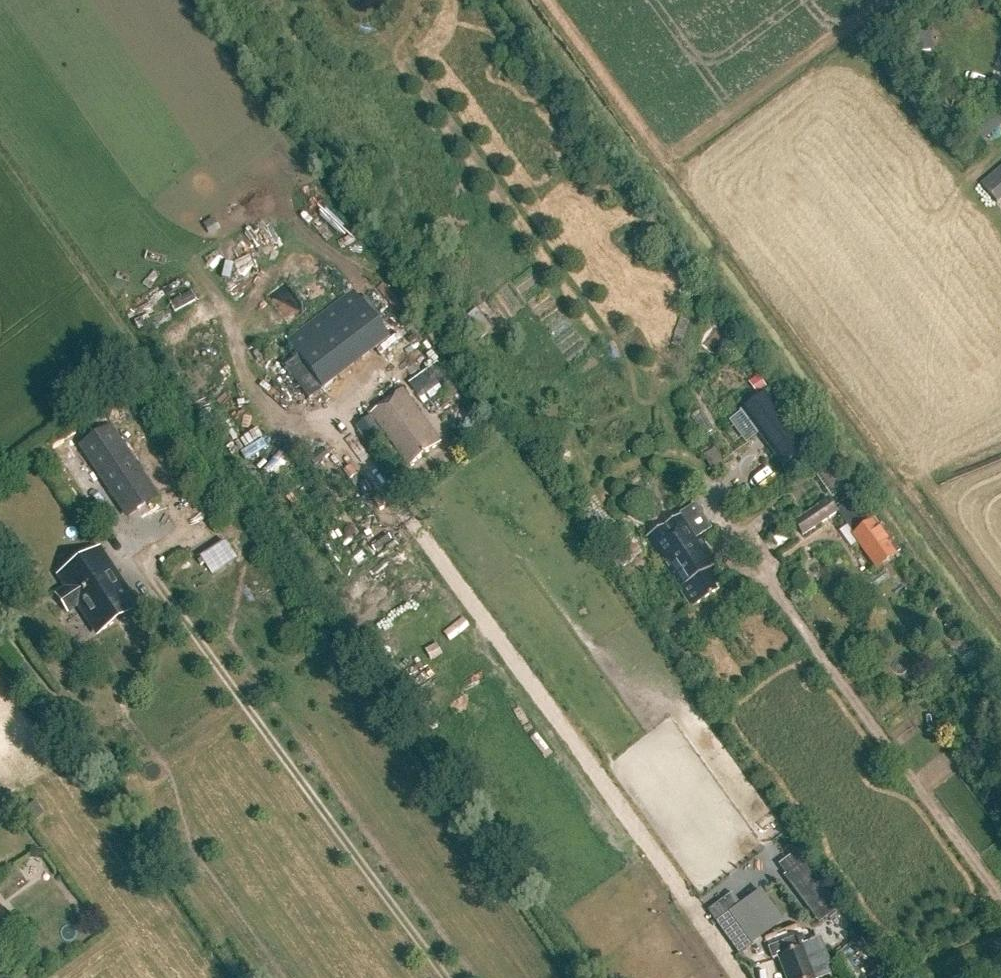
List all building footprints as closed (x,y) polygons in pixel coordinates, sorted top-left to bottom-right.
[(984,184),(1000,202),(1000,168),(984,184)] [(389,340),(353,292),(286,342),(298,358),(322,390),(389,340)] [(469,324),(483,340),(499,326),(486,310),(469,324)] [(309,400),(322,390),(298,358),(285,368),(309,400)] [(442,359),(412,381),(425,399),(455,377),(442,359)] [(499,388),(507,381),(500,372),(491,379),(499,388)] [(372,412),(410,466),(441,445),(403,390),(372,412)] [(806,450),(765,395),(741,412),(729,421),(746,444),(758,435),(782,468),(806,450)] [(367,444),(381,434),(366,415),(353,425),(367,444)] [(131,514),(156,498),(110,430),(85,446),(131,514)] [(310,461),(316,468),(329,457),(324,450),(310,461)] [(287,465),(296,459),(292,453),(283,459),(287,465)] [(829,469),(819,475),(834,496),(843,489),(829,469)] [(855,496),(836,510),(827,498),(793,523),(803,537),(835,513),(876,567),(896,551),(855,496)] [(710,527),(696,504),(644,536),(690,609),(716,593),(713,587),(720,582),(710,566),(716,563),(698,534),(710,527)] [(598,546),(616,571),(642,553),(624,529),(598,546)] [(387,534),(371,546),(375,552),(391,540),(387,534)] [(213,575),(236,559),(224,541),(201,558),(213,575)] [(67,572),(75,584),(58,595),(69,611),(79,605),(98,635),(117,623),(114,618),(135,604),(99,550),(67,572)] [(37,820),(44,814),(35,802),(27,807),(37,820)] [(42,861),(43,851),(31,849),(30,860),(42,861)] [(805,859),(798,850),(780,863),(787,873),(785,874),(792,884),(811,869),(804,860),(805,859)] [(708,911),(739,955),(752,945),(729,912),(738,906),(730,895),(708,911)] [(20,935),(0,908),(0,950),(20,935)] [(800,936),(766,949),(771,961),(776,959),(784,977),(814,977),(808,964),(810,963),(800,936)]
